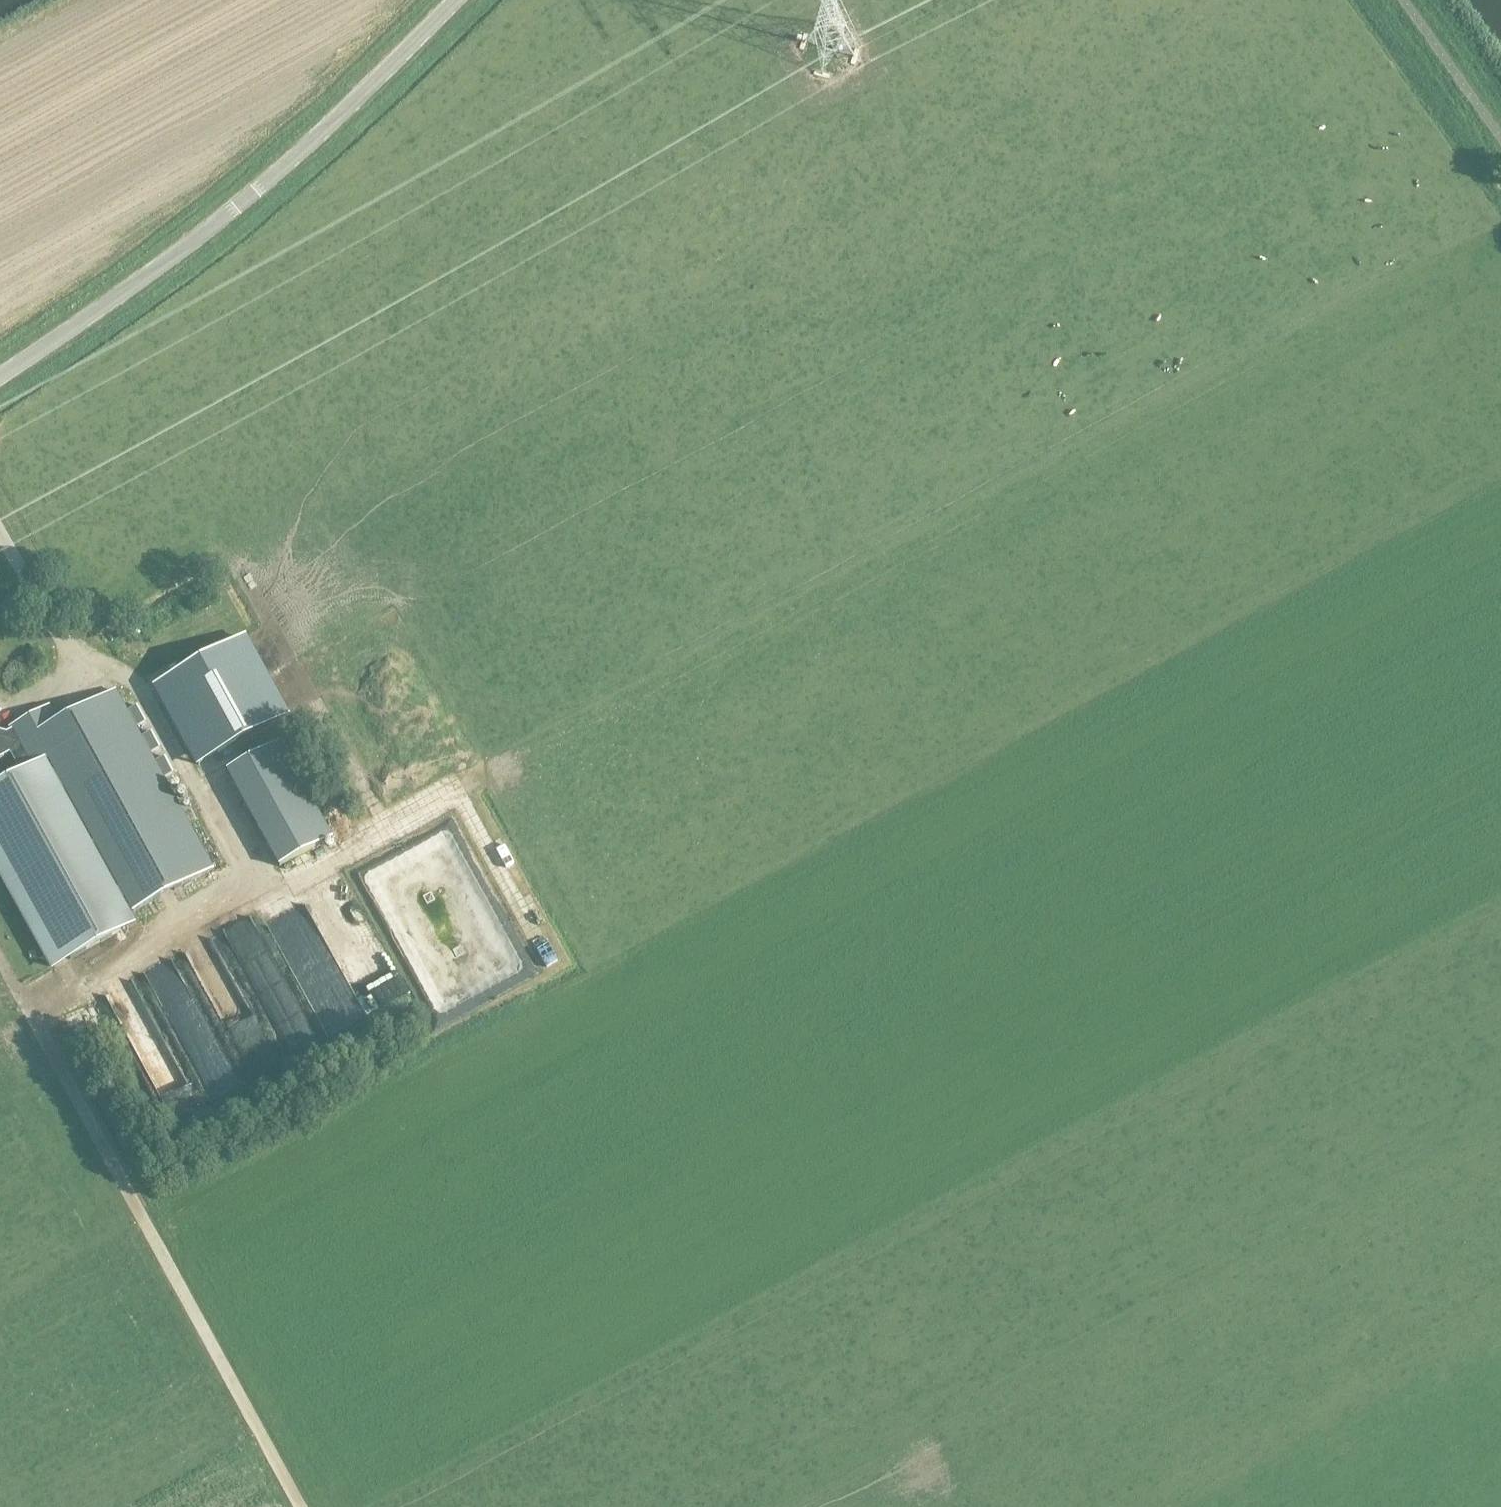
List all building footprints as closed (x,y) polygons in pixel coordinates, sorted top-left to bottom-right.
[(244,637),(156,686),(199,764),(287,716),(244,637)] [(11,752),(22,774),(0,786),(0,869),(54,967),(121,930),(116,922),(213,869),(115,691),(114,690),(113,691),(114,691),(58,721),(50,706),(50,705),(48,705),(49,706),(10,727),(10,726),(9,727),(10,730),(6,732),(0,730),(0,758),(11,752)] [(280,741),(227,770),(279,866),(332,837),(280,741)]
